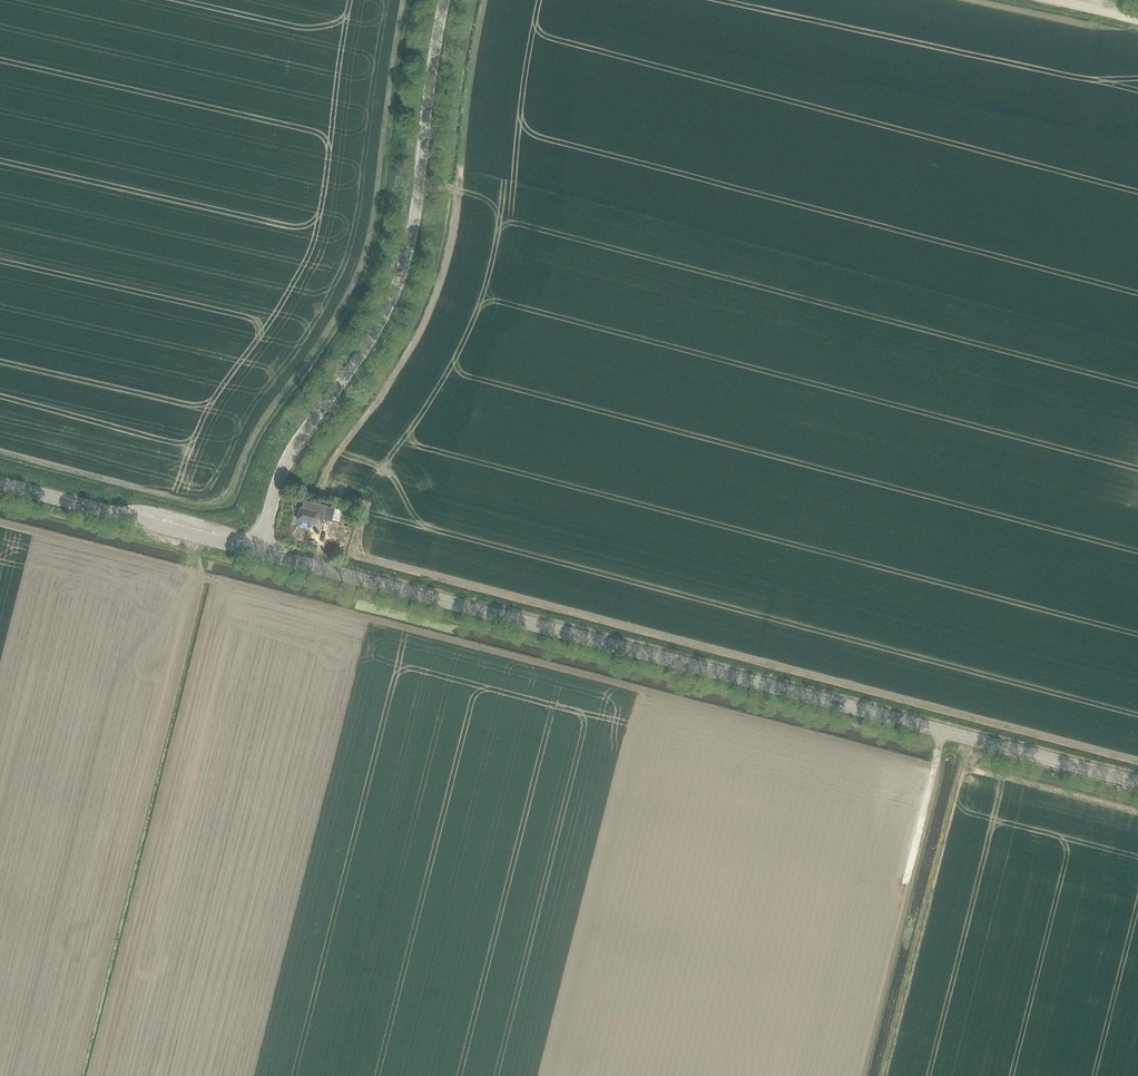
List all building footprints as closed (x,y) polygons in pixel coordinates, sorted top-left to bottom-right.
[(323,514),(325,507),(317,505),(304,501),(302,508),(300,508),(297,520),(303,521),(303,522),(315,525),(316,521),(317,519),(318,512),(323,514)] [(317,519),(316,521),(321,522),(322,520),(330,522),(331,521),(334,509),(325,507),(323,514),(318,512),(317,519)] [(342,511),(339,523),(348,525),(351,512),(342,510),(342,511)]
